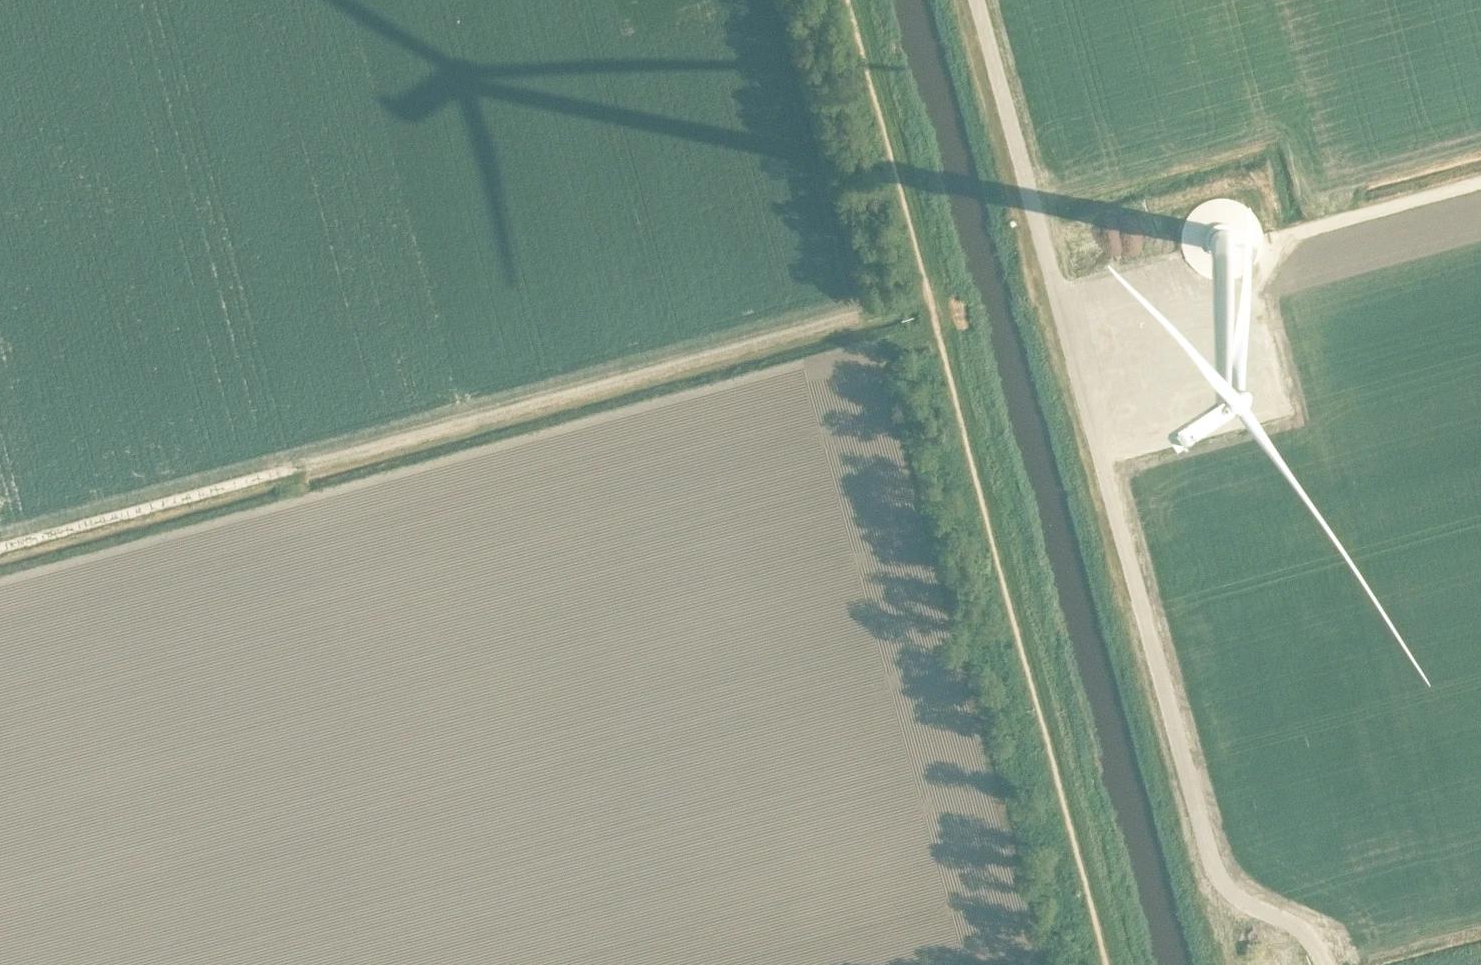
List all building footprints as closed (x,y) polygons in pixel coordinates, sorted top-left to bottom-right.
[(1229,239),(1229,237),(1229,235),(1229,233),(1228,232),(1227,230),(1226,228),(1224,227),(1223,226),(1221,226),(1219,225),(1217,225),(1215,225),(1213,226),(1212,226),(1210,227),(1209,228),(1207,230),(1206,232),(1206,233),(1205,235),(1205,237),(1205,239),(1206,241),(1206,243),(1207,244),(1209,246),(1210,247),(1212,248),(1213,249),(1215,249),(1217,249),(1219,249),(1221,249),(1223,248),(1224,247),(1226,246),(1227,244),(1228,243),(1229,241),(1229,239)]
